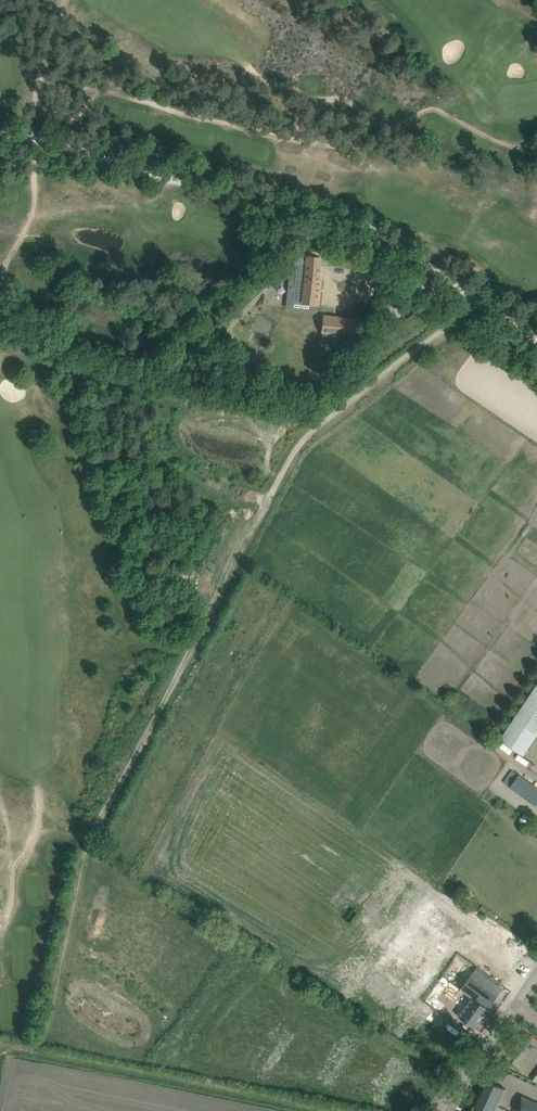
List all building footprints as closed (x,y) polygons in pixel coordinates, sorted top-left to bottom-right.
[(320,258),(307,257),(294,256),(293,272),(301,273),(301,279),(295,278),(293,302),(318,305),(320,292),(321,281),(318,281),(319,266),(327,267),(320,258)] [(321,334),(354,338),(355,318),(323,315),(321,334)] [(536,736),(536,686),(500,742),(522,757),(536,736)] [(510,788),(535,805),(536,802),(536,788),(519,775),(510,788)] [(416,949),(408,960),(420,969),(428,958),(416,949)] [(391,966),(443,1005),(451,994),(399,955),(391,966)] [(458,1016),(466,1022),(475,1028),(503,989),(476,969),(461,989),(473,997),(458,1016)] [(475,1105),(472,1110),(496,1110),(506,1089),(486,1080),(475,1105)] [(532,1101),(527,1110),(536,1110),(536,1104),(532,1101)]
